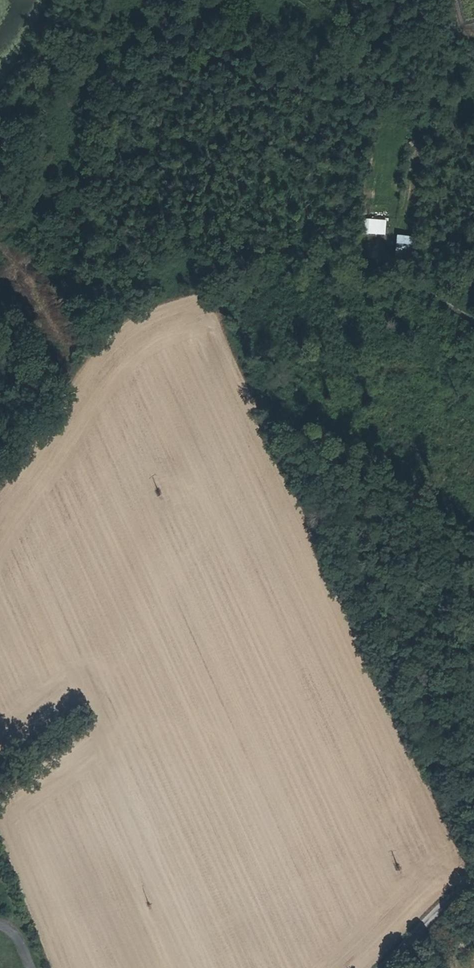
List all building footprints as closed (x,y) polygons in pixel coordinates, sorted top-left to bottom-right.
[(385,233),(385,218),(363,217),(363,233),(385,233)] [(394,249),(409,252),(411,235),(397,233),(394,249)]
